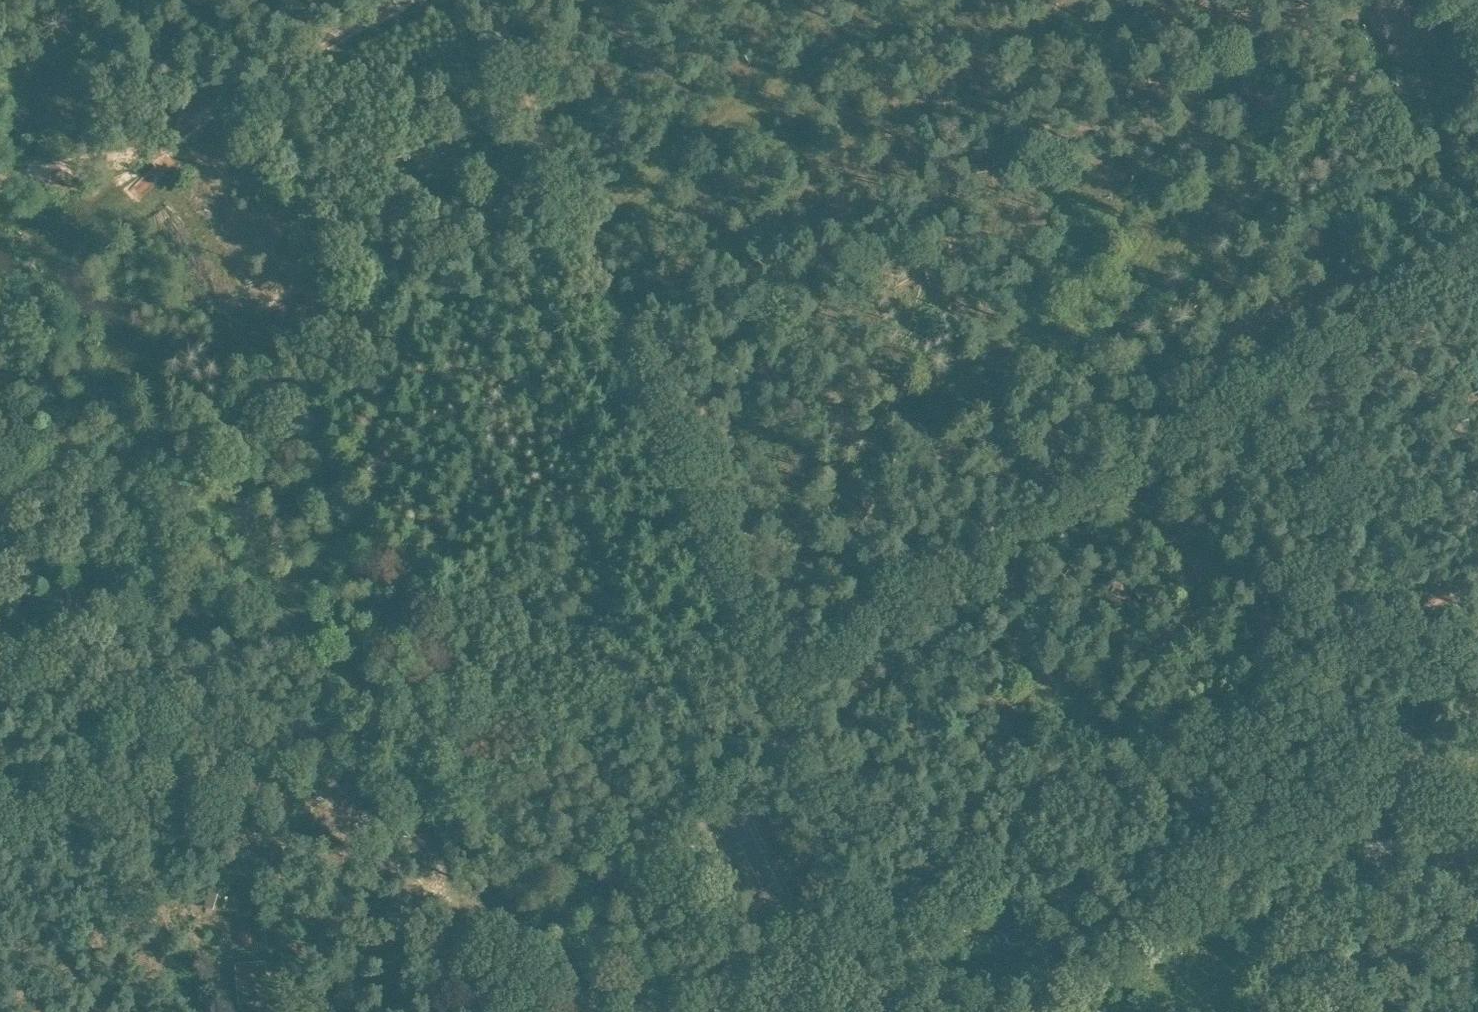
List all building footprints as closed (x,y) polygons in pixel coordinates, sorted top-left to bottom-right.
[(1280,433),(1272,437),(1278,449),(1286,444),(1280,433)] [(1338,495),(1330,501),(1339,512),(1346,506),(1338,495)] [(118,553),(111,557),(113,561),(120,556),(118,553)] [(1025,576),(1032,586),(1039,582),(1033,572),(1025,576)] [(1126,724),(1120,714),(1112,718),(1118,729),(1126,724)] [(97,727),(106,743),(117,737),(108,721),(97,727)] [(212,890),(205,906),(212,909),(219,893),(212,890)] [(1439,933),(1423,939),(1429,954),(1440,950),(1437,943),(1441,941),(1439,933)] [(1126,951),(1122,945),(1111,951),(1116,958),(1126,951)] [(237,966),(239,985),(265,982),(263,963),(237,966)]
